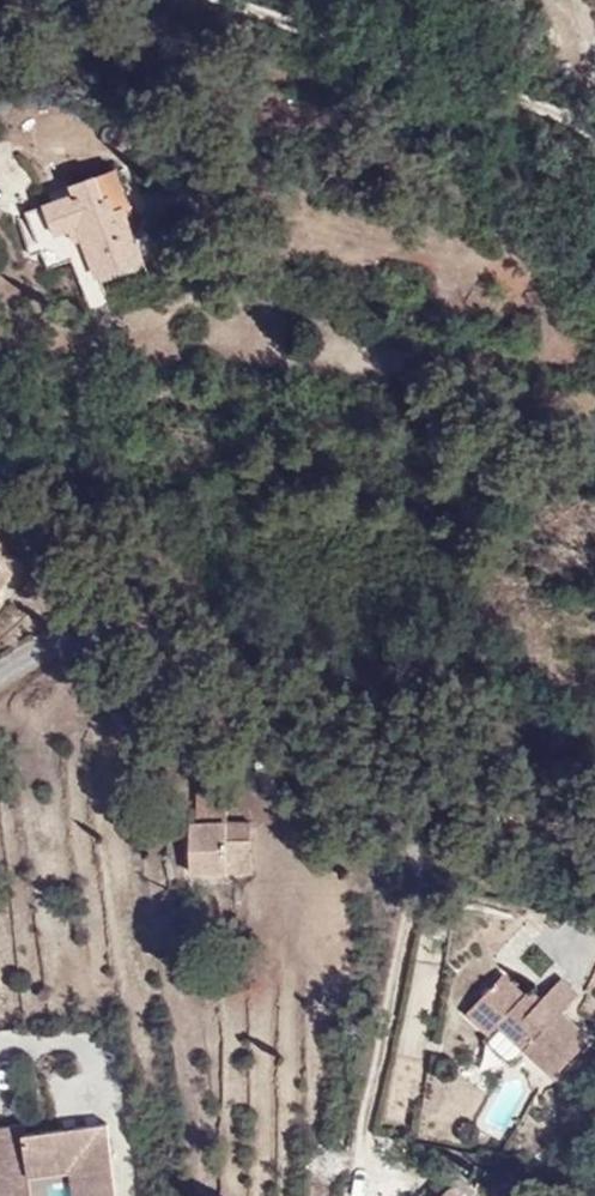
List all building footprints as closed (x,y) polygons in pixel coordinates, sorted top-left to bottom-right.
[(34,252),(66,242),(87,305),(103,299),(95,274),(149,256),(119,167),(17,201),(34,252)] [(35,576),(0,541),(0,620),(35,576)] [(186,783),(197,874),(269,878),(262,810),(224,782),(186,783)] [(475,1013),(574,1080),(594,1053),(594,998),(593,989),(571,974),(542,987),(514,970),(475,1013)] [(0,1125),(0,1187),(1,1195),(129,1195),(124,1123),(0,1125)] [(436,1195),(466,1195),(449,1182),(436,1195)]
